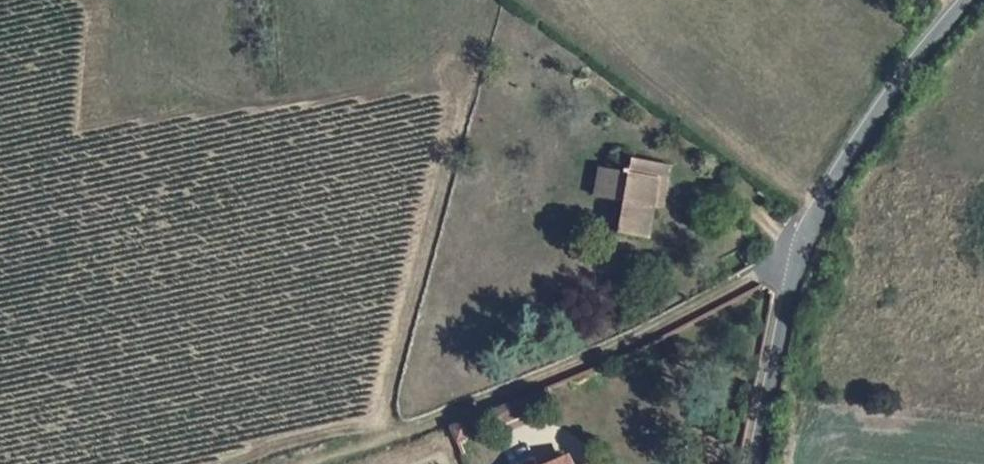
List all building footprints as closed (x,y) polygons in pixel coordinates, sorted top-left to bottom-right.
[(630,155),(626,174),(599,169),(594,195),(620,199),(614,230),(646,237),(654,193),(663,195),(670,163),(630,155)] [(464,416),(445,423),(453,439),(470,432),(464,416)] [(565,442),(521,463),(577,463),(565,442)]
